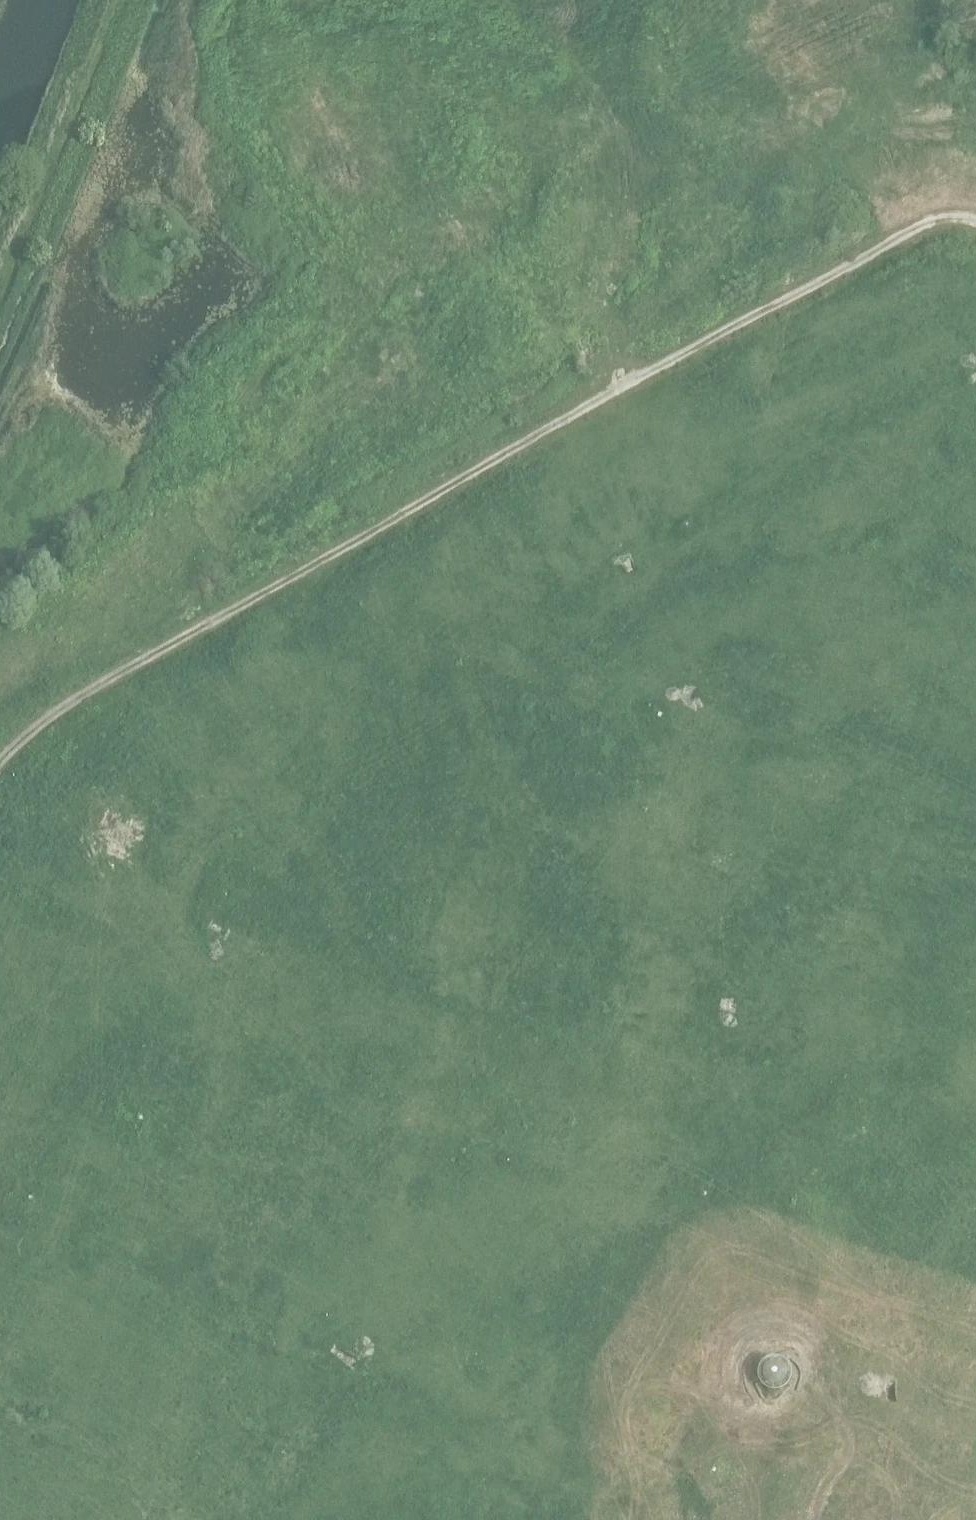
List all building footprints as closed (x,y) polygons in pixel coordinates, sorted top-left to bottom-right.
[(785,1375),(784,1372),(781,1369),(777,1367),(773,1367),(770,1367),(766,1369),(763,1372),(762,1375),(761,1379),(762,1383),(764,1387),(767,1390),(771,1391),(776,1391),(780,1390),(783,1387),(785,1383),(786,1379),(785,1375)]
